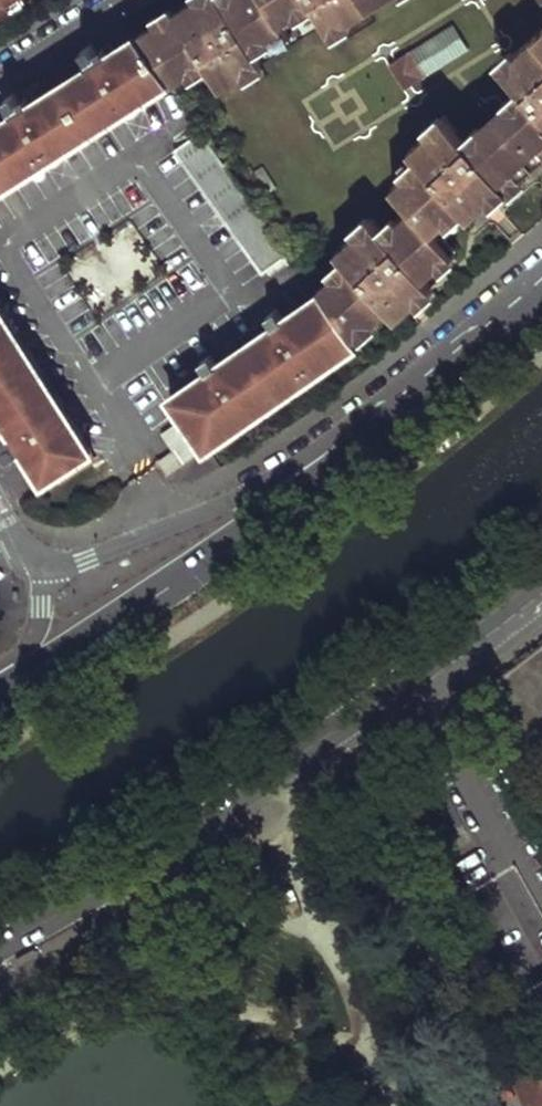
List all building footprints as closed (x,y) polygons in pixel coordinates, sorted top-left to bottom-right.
[(17,0),(0,0),(0,10),(17,0)] [(293,0),(223,0),(224,3),(184,28),(173,12),(142,33),(180,88),(182,92),(214,71),(231,97),(271,69),(255,45),(288,22),(286,17),(299,9),(293,0)] [(173,12),(184,28),(224,3),(223,0),(192,0),(173,12)] [(299,9),(313,0),(293,0),(299,9)] [(337,28),(381,0),(319,0),(337,28)] [(393,62),(388,65),(404,92),(408,89),(469,50),(453,24),(393,62)] [(505,65),(527,89),(496,117),(468,142),(446,116),(410,148),(419,160),(393,184),(411,206),(383,233),(370,220),(333,256),(345,269),(321,290),(324,293),(358,341),(388,312),(382,306),(416,275),(421,280),(436,266),(452,252),(432,230),(496,172),(511,188),(539,163),(541,160),(541,32),(505,65)] [(180,88),(142,33),(0,123),(0,203),(180,88)] [(179,149),(267,272),(295,252),(209,129),(179,149)] [(457,258),(452,252),(436,266),(442,272),(457,258)] [(421,280),(416,275),(382,306),(388,312),(394,318),(427,286),(421,280)] [(206,449),(207,451),(211,449),(360,345),(358,341),(324,293),(171,398),(185,418),(206,449)] [(10,430),(3,434),(11,446),(3,451),(9,460),(23,451),(44,483),(93,452),(0,306),(0,414),(10,430)] [(206,449),(185,418),(163,434),(174,450),(159,461),(161,463),(168,474),(206,449)] [(526,653),(541,679),(541,641),(526,653)] [(472,695),(503,752),(541,726),(541,679),(526,653),(472,695)] [(517,1070),(530,1096),(541,1090),(541,1059),(538,1061),(517,1070)] [(535,1105),(541,1105),(541,1090),(530,1096),(535,1105)]
